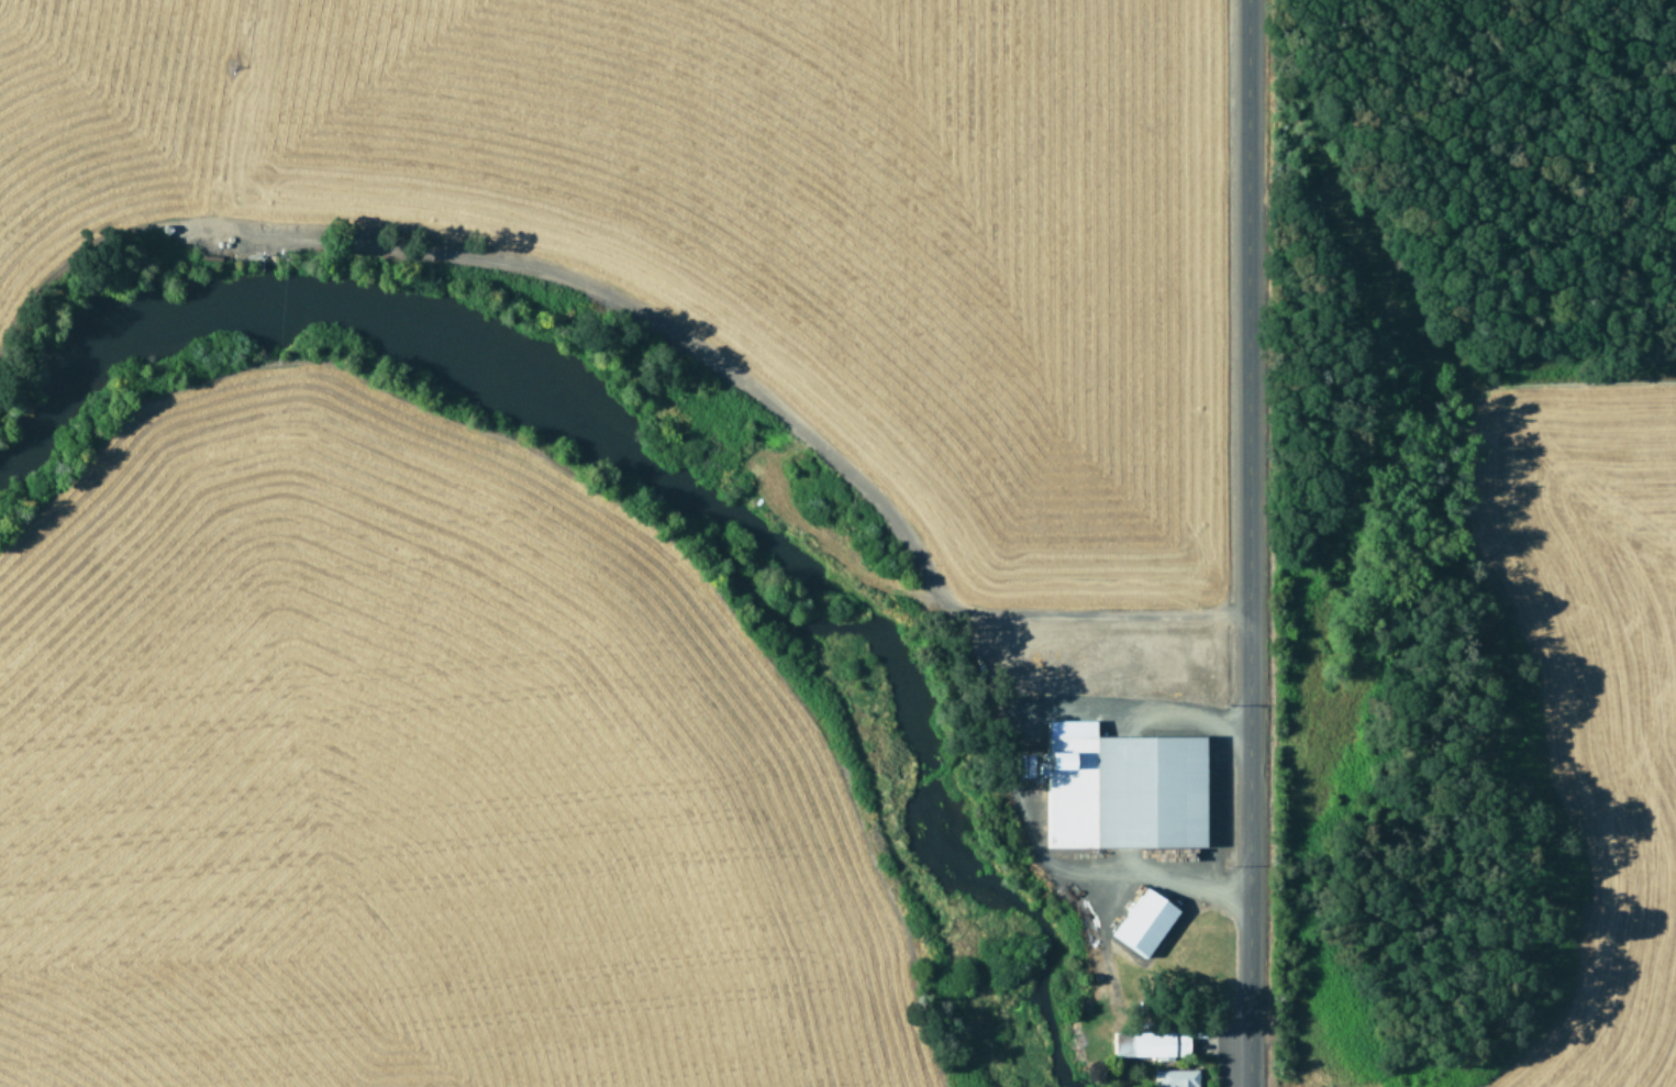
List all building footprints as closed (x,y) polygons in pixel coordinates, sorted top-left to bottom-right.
[(1198,847),(1198,737),(1090,737),(1090,720),(1042,720),(1042,753),(1036,753),(1036,770),(1042,770),(1042,848),(1198,847)] [(1140,959),(1174,912),(1141,888),(1107,935),(1140,959)] [(1184,1034),(1110,1035),(1110,1058),(1185,1057),(1184,1034)] [(1149,1071),(1150,1086),(1194,1086),(1194,1070),(1149,1071)]
